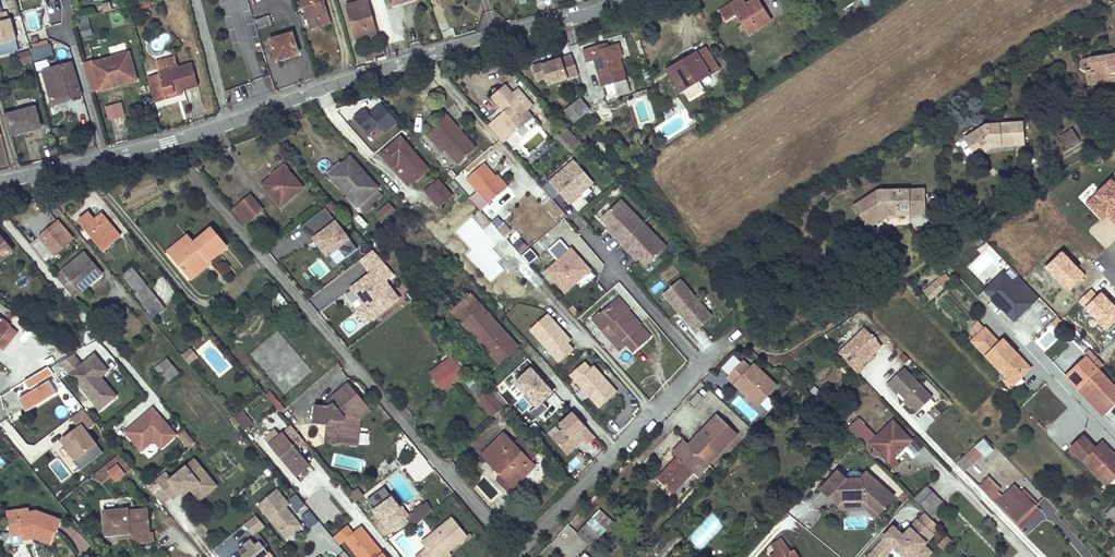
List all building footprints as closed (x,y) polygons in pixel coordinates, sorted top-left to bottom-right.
[(249,0),(257,29),(271,24),(267,12),(264,13),(260,0),(250,0),(249,0)] [(307,18),(310,27),(310,28),(331,22),(324,0),(302,0),(307,18)] [(335,0),(324,0),(328,13),(338,10),(335,0)] [(367,0),(347,6),(355,33),(362,31),(363,36),(376,32),(367,0)] [(720,10),(727,20),(736,15),(737,16),(749,7),(744,0),(736,0),(720,10)] [(749,7),(737,16),(749,34),(772,19),(759,0),(749,7)] [(0,12),(0,43),(16,39),(10,18),(7,18),(5,10),(0,12)] [(78,19),(82,37),(92,34),(89,17),(78,19)] [(310,27),(307,18),(302,20),(304,28),(310,27)] [(376,32),(363,36),(365,42),(378,38),(376,32)] [(292,33),(272,39),(277,58),(286,56),(287,58),(299,54),(292,33)] [(33,38),(27,39),(30,50),(33,61),(51,56),(48,46),(37,49),(33,38)] [(16,39),(0,43),(0,54),(18,49),(16,39)] [(601,45),(583,49),(586,61),(594,59),(599,76),(611,73),(614,82),(627,79),(616,44),(602,47),(601,45)] [(691,62),(671,74),(682,91),(718,69),(705,48),(688,58),(691,62)] [(30,50),(17,54),(20,65),(33,61),(30,50)] [(129,54),(92,64),(100,90),(109,87),(109,85),(136,78),(129,54)] [(146,74),(154,101),(166,97),(165,94),(181,89),(199,84),(192,62),(177,66),(174,55),(155,60),(159,71),(146,74)] [(533,65),(537,78),(546,76),(548,83),(578,75),(573,55),(543,63),(543,62),(533,65)] [(1083,60),(1081,64),(1081,69),(1086,72),(1092,71),(1093,81),(1114,77),(1114,55),(1083,60)] [(728,56),(722,60),(730,73),(736,70),(728,56)] [(37,70),(50,66),(48,58),(34,61),(37,70)] [(72,63),(45,71),(53,100),(69,95),(69,97),(81,94),(72,63)] [(1114,82),(1114,77),(1093,81),(1092,71),(1086,72),(1088,87),(1114,82)] [(602,85),(614,82),(611,73),(599,76),(602,85)] [(617,95),(630,92),(627,79),(614,82),(617,95)] [(511,109),(494,124),(509,140),(532,119),(528,114),(534,108),(511,84),(499,95),(511,109)] [(108,119),(126,115),(122,101),(105,105),(108,119)] [(576,101),(565,110),(574,121),(589,110),(585,105),(582,107),(576,101)] [(35,108),(6,115),(12,135),(40,127),(35,108)] [(534,108),(528,114),(532,119),(538,113),(534,108)] [(447,112),(426,130),(434,139),(437,136),(446,146),(460,161),(477,146),(447,112)] [(986,125),(967,138),(977,155),(993,145),(1023,143),(1022,123),(986,125)] [(1073,132),(1063,138),(1067,146),(1078,140),(1073,132)] [(584,145),(573,133),(565,141),(576,152),(584,145)] [(437,136),(434,139),(443,149),(446,146),(437,136)] [(399,137),(381,154),(393,168),(398,163),(413,180),(427,168),(399,137)] [(343,165),(331,176),(356,205),(357,204),(366,214),(374,207),(371,203),(381,194),(376,188),(377,187),(353,159),(344,167),(343,165)] [(549,184),(568,205),(595,183),(575,160),(549,184)] [(485,161),(469,176),(480,190),(490,201),(495,197),(507,186),(496,173),(485,161)] [(413,180),(398,163),(393,168),(409,185),(413,180)] [(272,177),(263,185),(282,206),(303,188),(289,171),(290,170),(284,165),(271,176),(272,177)] [(498,170),(496,173),(507,186),(510,183),(498,170)] [(1113,230),(1114,227),(1114,179),(1111,176),(1085,203),(1113,230)] [(444,190),(436,180),(423,190),(432,200),(444,190)] [(880,190),(855,205),(861,215),(865,213),(872,224),(889,213),(909,213),(909,210),(924,209),(923,189),(880,190)] [(451,198),(444,190),(432,200),(439,208),(451,198)] [(480,190),(473,197),(483,207),(490,201),(480,190)] [(628,196),(609,215),(616,222),(620,225),(618,228),(629,240),(642,251),(644,249),(647,253),(654,260),(673,241),(628,196)] [(490,201),(483,207),(494,220),(506,209),(495,197),(490,201)] [(250,198),(237,210),(250,225),(255,222),(259,226),(264,222),(266,224),(270,221),(250,198)] [(390,205),(376,216),(382,222),(396,211),(390,205)] [(534,221),(546,233),(557,222),(546,210),(534,221)] [(90,213),(81,220),(86,227),(82,230),(85,235),(90,232),(104,249),(119,236),(102,214),(95,220),(90,213)] [(316,218),(302,228),(310,239),(324,229),(316,218)] [(59,222),(31,245),(45,261),(73,238),(59,222)] [(508,223),(502,228),(510,237),(516,231),(508,223)] [(191,239),(172,255),(186,273),(205,256),(208,260),(225,246),(210,228),(193,242),(191,239)] [(293,230),(284,238),(288,243),(298,236),(293,230)] [(187,234),(167,250),(172,255),(191,239),(187,234)] [(13,250),(0,235),(0,262),(13,250)] [(521,253),(529,247),(522,238),(514,244),(521,253)] [(543,273),(566,297),(591,272),(572,248),(543,273)] [(355,311),(366,326),(401,300),(387,283),(397,276),(373,251),(360,262),(367,274),(350,288),(362,306),(355,311)] [(85,253),(57,276),(74,296),(81,291),(79,287),(97,272),(89,262),(91,261),(85,253)] [(205,256),(186,273),(191,279),(211,263),(208,260),(205,256)] [(223,276),(232,268),(221,256),(212,264),(223,276)] [(133,268),(125,274),(138,292),(136,294),(155,315),(165,307),(133,268)] [(687,272),(671,287),(687,305),(688,303),(691,306),(689,307),(703,322),(719,307),(687,272)] [(935,282),(922,295),(928,299),(939,288),(935,282)] [(517,347),(470,295),(452,312),(499,363),(517,347)] [(624,295),(620,299),(631,310),(633,308),(634,307),(624,295)] [(645,320),(633,308),(631,310),(620,299),(605,312),(604,310),(597,316),(607,327),(614,321),(631,341),(638,348),(655,334),(644,321),(645,320)] [(551,310),(534,326),(563,358),(577,346),(572,340),(575,337),(566,327),(564,329),(561,326),(563,324),(551,310)] [(11,325),(0,316),(0,338),(11,325)] [(631,341),(614,321),(607,327),(624,347),(631,341)] [(863,363),(881,345),(864,327),(838,353),(857,372),(864,366),(863,363)] [(986,328),(972,340),(1010,379),(1018,371),(1022,375),(1031,367),(1004,339),(1000,342),(986,328)] [(751,345),(732,361),(745,375),(749,373),(759,383),(774,369),(766,362),(751,345)] [(191,347),(182,354),(188,364),(198,357),(191,347)] [(902,365),(909,358),(904,352),(897,358),(902,365)] [(111,399),(95,380),(100,376),(107,370),(94,354),(81,363),(74,354),(60,361),(99,409),(111,399)] [(165,356),(154,367),(169,380),(179,369),(165,356)] [(543,401),(556,390),(528,358),(501,381),(519,402),(520,401),(535,418),(548,406),(543,401)] [(589,358),(574,371),(604,404),(621,388),(609,374),(607,376),(604,373),(606,371),(598,362),(594,365),(589,358)] [(1066,377),(1100,413),(1112,403),(1114,404),(1114,403),(1114,389),(1086,358),(1066,377)] [(456,362),(434,378),(443,389),(465,373),(456,362)] [(55,372),(48,365),(24,380),(29,388),(31,387),(33,389),(19,398),(26,411),(57,392),(50,379),(39,386),(38,383),(55,372)] [(932,397),(903,367),(887,383),(897,394),(899,391),(918,411),(932,397)] [(1018,371),(1010,379),(1014,383),(1022,375),(1018,371)] [(147,373),(143,375),(153,387),(157,385),(147,373)] [(115,395),(100,376),(95,380),(111,399),(115,395)] [(319,405),(318,423),(330,424),(329,443),(354,444),(355,420),(355,417),(355,416),(369,404),(351,383),(332,398),(336,403),(333,405),(319,405)] [(279,412),(285,408),(271,389),(266,393),(279,412)] [(489,391),(480,400),(492,416),(502,407),(489,391)] [(355,416),(355,417),(363,418),(374,409),(369,404),(355,416)] [(176,434),(152,407),(126,431),(142,449),(154,438),(161,447),(176,434)] [(75,462),(81,470),(103,453),(86,431),(96,424),(83,408),(71,417),(79,427),(62,439),(76,459),(75,462)] [(242,410),(233,417),(241,426),(244,429),(252,422),(242,410)] [(553,439),(567,458),(595,438),(571,415),(558,427),(562,431),(553,439)] [(688,444),(683,440),(675,448),(680,453),(657,476),(673,492),(692,473),(696,476),(736,434),(717,415),(688,444)] [(856,419),(848,428),(866,447),(869,443),(888,462),(910,440),(892,421),(875,437),(856,419)] [(306,440),(291,423),(280,431),(273,437),(282,447),(276,452),(295,474),(310,462),(298,447),(306,440)] [(273,437),(280,431),(275,425),(263,436),(276,452),(282,447),(273,437)] [(196,442),(185,429),(179,434),(190,447),(196,442)] [(505,435),(486,454),(505,473),(501,476),(496,481),(508,493),(535,467),(505,435)] [(1078,455),(1086,448),(1092,452),(1095,449),(1083,436),(1071,447),(1078,455)] [(991,447),(984,439),(975,447),(983,455),(991,447)] [(149,456),(159,449),(154,442),(144,449),(149,456)] [(1078,455),(1104,482),(1114,471),(1114,456),(1102,442),(1095,449),(1092,452),(1086,448),(1078,455)] [(983,455),(975,447),(967,454),(975,462),(983,455)] [(119,452),(94,473),(103,483),(111,476),(117,482),(133,468),(119,452)] [(483,457),(501,476),(505,473),(486,454),(483,457)] [(967,454),(958,463),(966,471),(975,462),(967,454)] [(157,480),(173,499),(180,493),(183,496),(191,489),(196,485),(201,490),(213,480),(195,459),(172,478),(167,471),(157,480)] [(864,474),(859,470),(852,468),(848,472),(841,466),(840,468),(849,476),(860,478),(864,474)] [(895,496),(867,471),(864,474),(860,478),(849,476),(840,468),(822,487),(840,503),(845,497),(868,494),(883,509),(895,496)] [(989,477),(980,486),(1016,523),(1035,505),(1021,492),(1015,486),(1004,496),(998,491),(1001,489),(989,477)] [(196,485),(191,489),(200,499),(217,485),(213,480),(201,490),(196,485)] [(925,486),(914,498),(924,508),(936,496),(925,486)] [(1025,489),(1021,492),(1035,505),(1038,503),(1025,489)] [(256,507),(286,542),(303,528),(285,510),(290,505),(277,490),(256,507)] [(883,509),(868,494),(845,497),(840,503),(845,507),(870,504),(879,513),(883,509)] [(936,496),(924,508),(928,512),(940,500),(936,496)] [(404,532),(435,511),(430,503),(398,524),(404,532)] [(1020,527),(1038,509),(1035,505),(1016,523),(1020,527)] [(127,508),(104,510),(105,526),(114,534),(132,532),(135,534),(151,533),(149,509),(128,510),(127,508)] [(55,544),(63,521),(40,512),(31,514),(31,510),(9,513),(13,537),(22,535),(34,533),(37,534),(35,538),(55,544)] [(1030,527),(1046,517),(1042,511),(1026,521),(1030,527)] [(254,535),(265,524),(254,514),(243,525),(254,535)] [(870,556),(889,556),(892,554),(897,556),(930,556),(934,553),(924,546),(940,530),(922,516),(904,536),(894,529),(870,556)] [(456,520),(425,546),(430,552),(424,556),(456,556),(455,556),(473,540),(456,520)] [(585,523),(577,532),(591,545),(600,536),(585,523)] [(653,549),(661,556),(662,556),(681,538),(672,529),(653,549)] [(132,532),(114,534),(119,538),(131,537),(137,542),(151,541),(151,533),(135,534),(132,532)] [(35,538),(37,534),(34,533),(22,535),(23,541),(35,538)] [(937,543),(944,550),(954,542),(948,534),(937,543)] [(769,556),(799,556),(794,549),(790,551),(780,537),(771,543),(777,551),(769,556)] [(777,551),(771,543),(764,548),(769,556),(777,551)] [(425,546),(418,552),(422,556),(424,556),(430,552),(425,546)]
